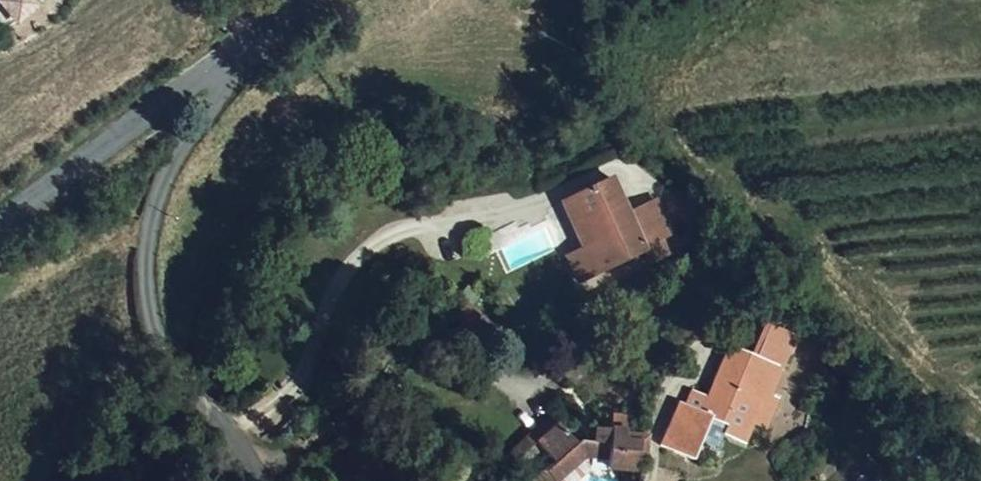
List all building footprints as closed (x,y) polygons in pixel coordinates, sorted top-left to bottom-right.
[(16,30),(35,23),(25,0),(16,0),(0,11),(16,30)] [(609,186),(569,204),(589,252),(628,235),(622,222),(609,186)] [(569,204),(558,209),(579,257),(589,252),(569,204)] [(622,222),(628,235),(639,260),(654,253),(671,246),(654,207),(622,222)] [(628,235),(589,252),(579,257),(565,264),(578,294),(642,266),(639,260),(628,235)] [(705,471),(713,464),(728,434),(745,443),(742,449),(759,458),(772,440),(779,423),(791,430),(798,416),(786,411),(811,369),(815,370),(824,355),(815,350),(793,338),(789,337),(785,339),(777,350),(785,355),(773,374),(750,366),(721,413),(712,407),(704,423),(699,420),(677,458),(701,473),(705,471)] [(660,468),(669,452),(652,442),(658,430),(646,424),(641,433),(622,425),(618,435),(600,429),(594,400),(566,404),(573,436),(563,438),(567,452),(589,446),(610,443),(627,452),(623,461),(648,473),(652,464),(660,468)] [(561,410),(540,415),(543,431),(564,426),(561,410)] [(782,447),(791,430),(779,423),(772,440),(782,447)] [(726,473),(742,449),(745,443),(728,434),(713,464),(726,473)] [(589,446),(567,452),(570,467),(592,461),(589,446)]
